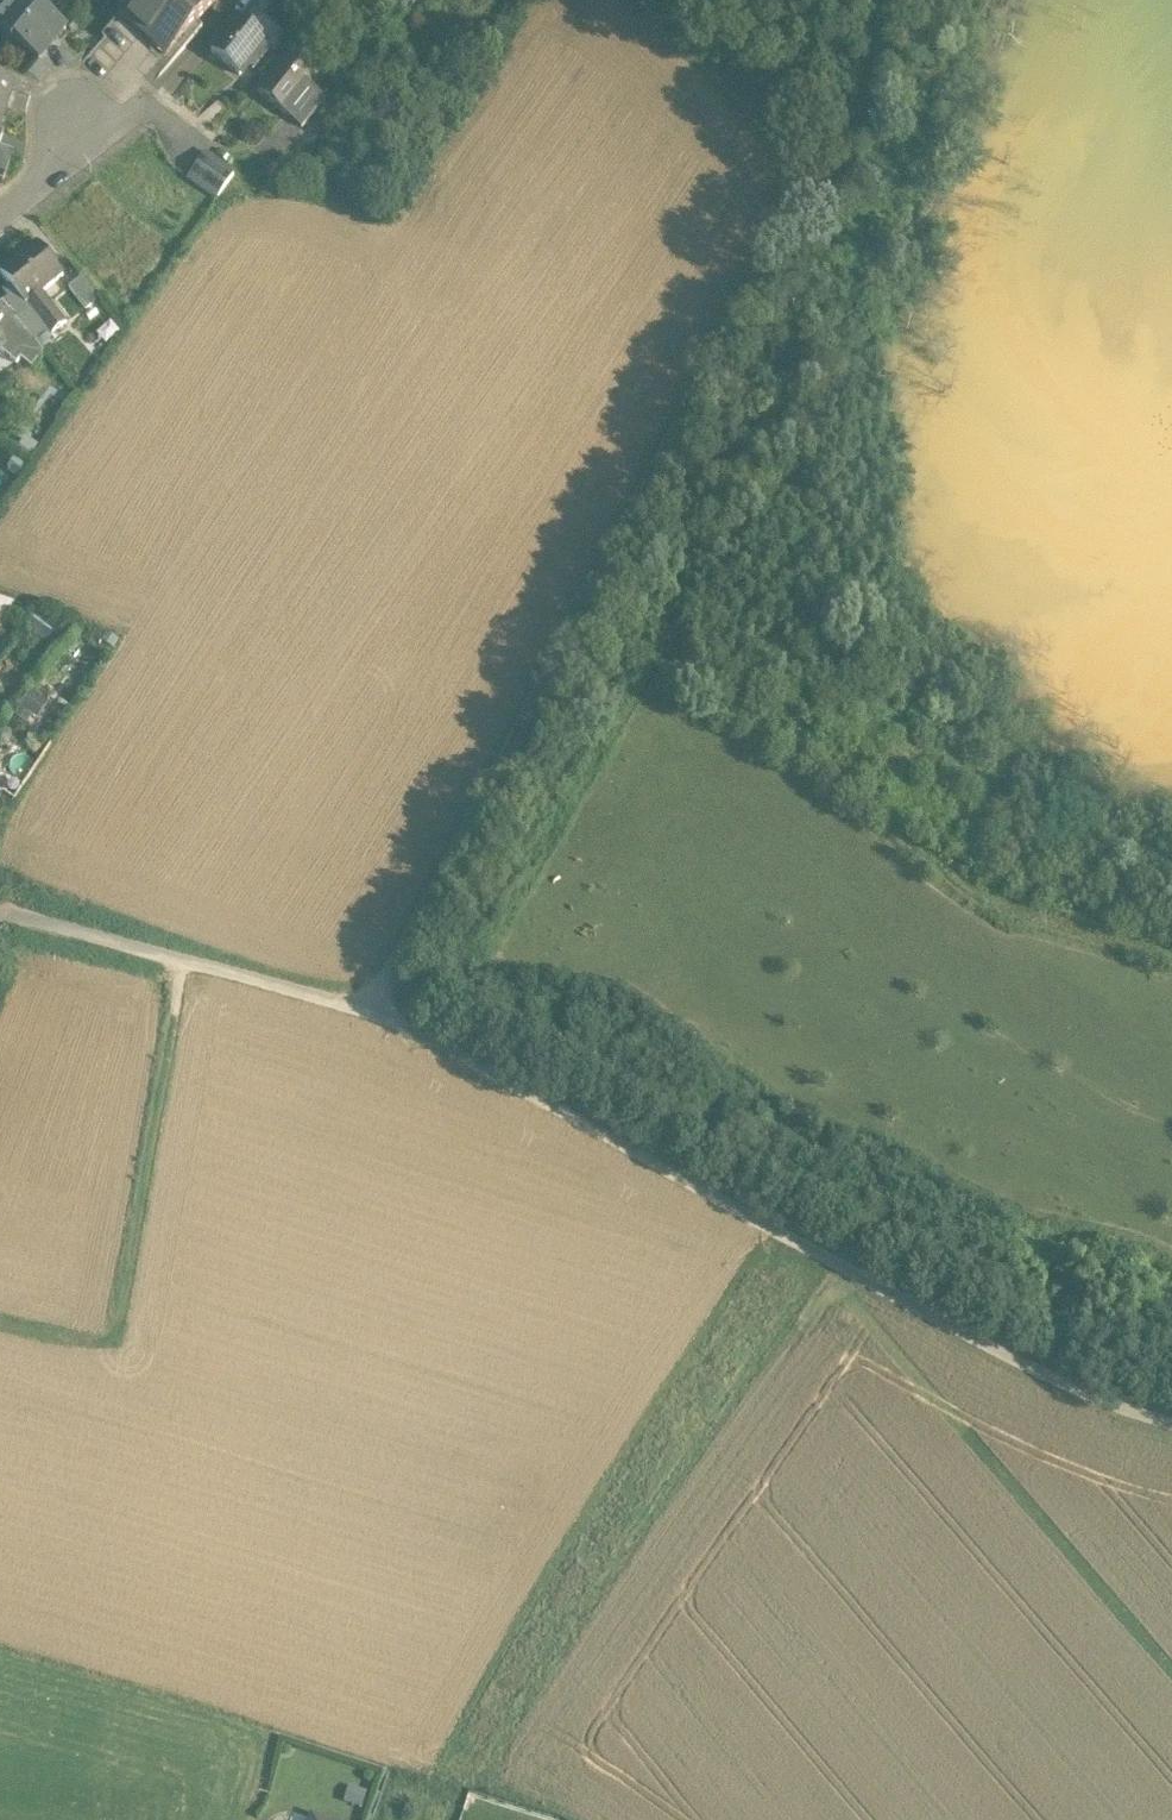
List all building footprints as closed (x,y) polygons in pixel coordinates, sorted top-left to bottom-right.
[(28,0),(10,0),(0,12),(0,26),(16,39),(14,43),(39,64),(66,32),(28,0)] [(120,16),(165,55),(212,0),(134,0),(120,16)] [(266,40),(238,17),(210,50),(239,73),(247,63),(253,67),(268,48),(262,44),(266,40)] [(355,45),(343,35),(335,46),(347,55),(355,45)] [(331,62),(303,39),(291,55),(318,77),(331,62)] [(288,52),(279,62),(274,58),(261,74),(266,78),(257,89),(285,112),(309,84),(314,77),(317,79),(318,77),(291,55),(288,52)] [(324,97),(309,84),(291,106),(306,119),(324,97)] [(0,86),(0,135),(8,112),(5,111),(11,93),(14,94),(15,91),(0,86)] [(0,152),(0,185),(4,187),(14,157),(0,152)] [(232,174),(205,155),(189,179),(216,198),(232,174)] [(0,277),(11,291),(25,309),(40,298),(63,279),(38,247),(0,277)] [(97,303),(81,282),(69,291),(86,313),(97,303)] [(40,298),(25,309),(11,291),(6,296),(10,301),(4,307),(9,314),(22,330),(34,345),(46,336),(49,340),(65,327),(50,308),(48,309),(40,298)] [(1,324),(3,325),(0,329),(0,331),(13,341),(22,330),(9,314),(1,324)] [(13,341),(3,353),(18,365),(21,362),(34,345),(22,330),(13,341)] [(34,345),(21,362),(31,370),(43,356),(34,345)] [(18,605),(2,591),(0,593),(0,626),(18,605)] [(40,616),(32,626),(49,641),(58,632),(40,616)]
